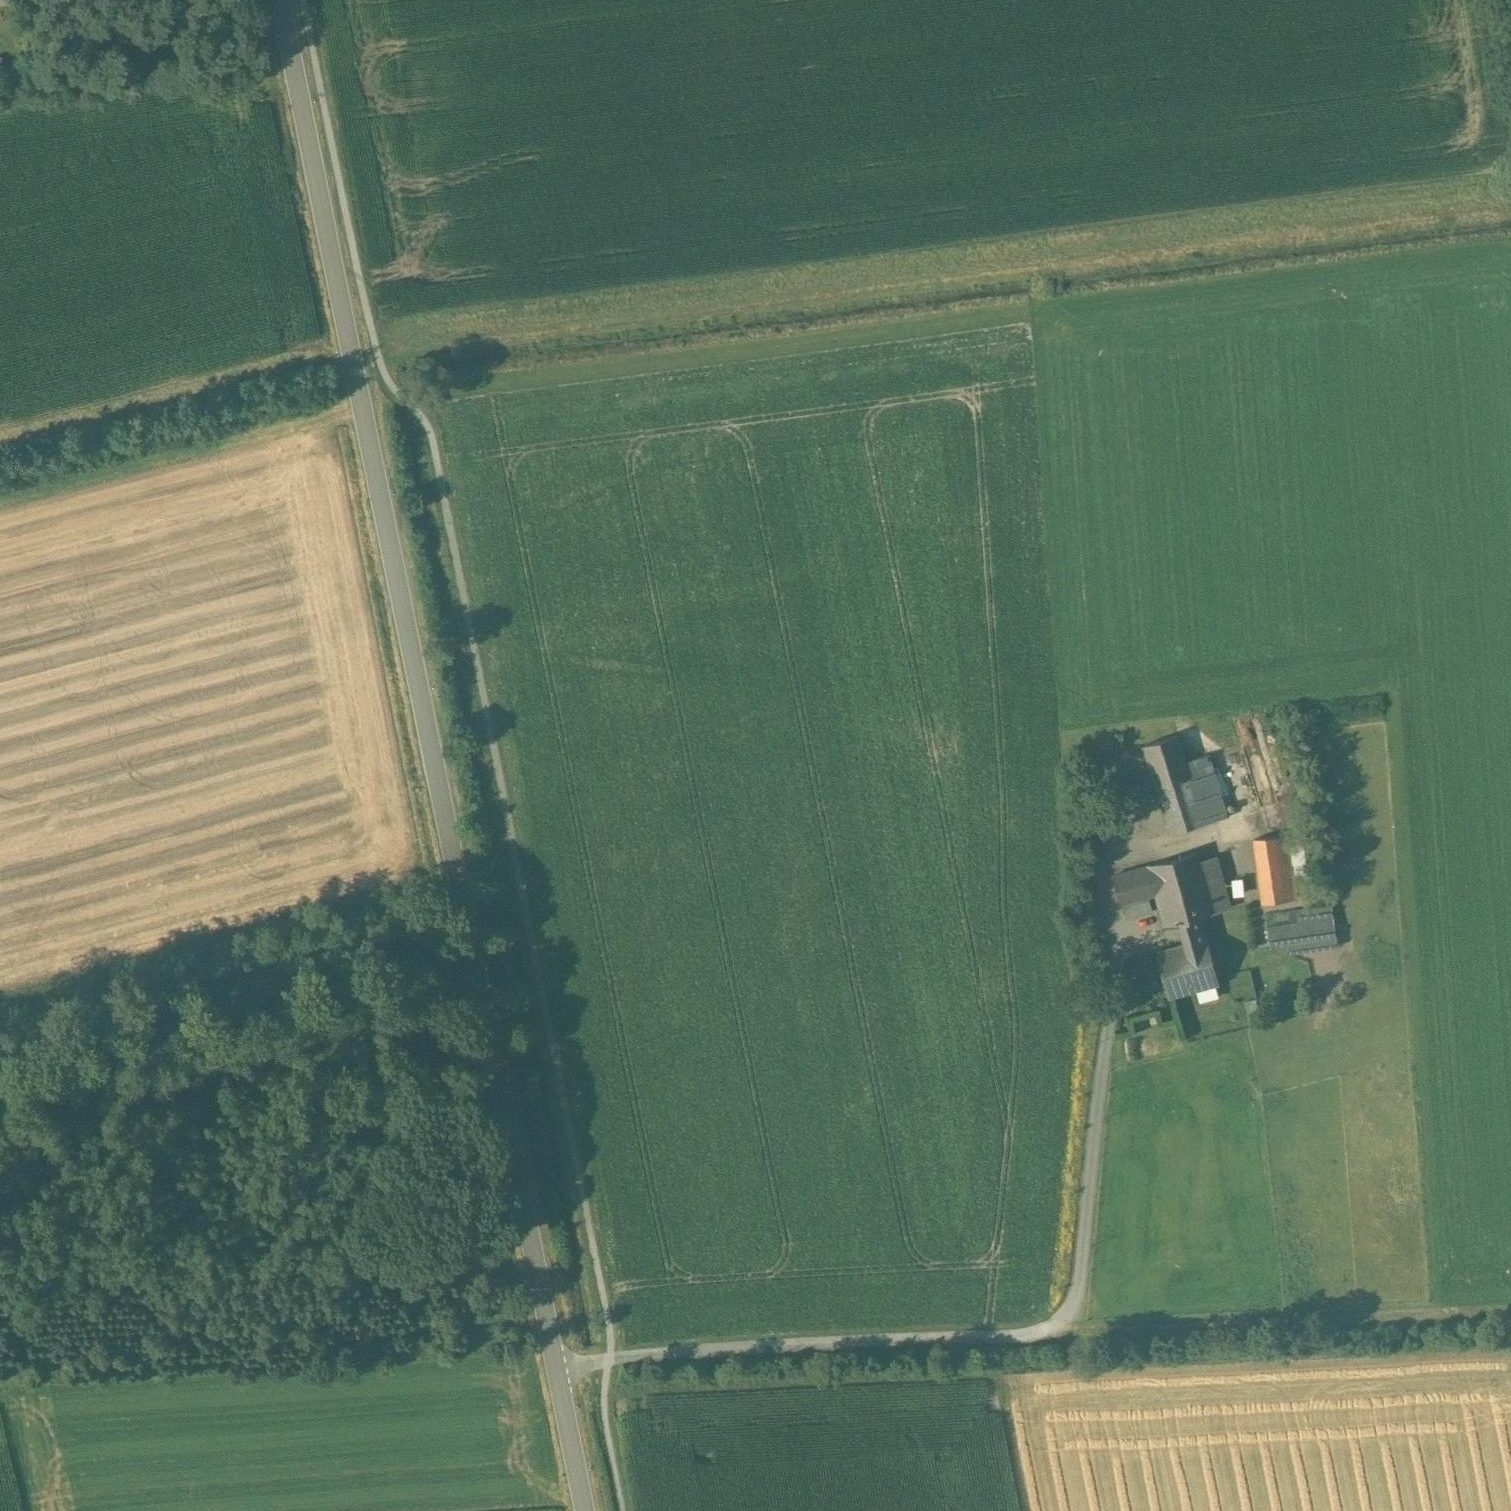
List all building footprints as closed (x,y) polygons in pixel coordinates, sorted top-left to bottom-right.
[(1177,733),(1144,744),(1171,832),(1205,822),(1186,760),(1177,733)] [(1208,753),(1186,760),(1205,822),(1228,816),(1208,753)] [(1287,834),(1255,838),(1264,902),(1296,898),(1287,834)] [(1198,851),(1113,874),(1121,902),(1158,892),(1155,882),(1203,869),(1198,851)] [(1203,869),(1155,882),(1158,892),(1167,924),(1181,920),(1200,915),(1215,911),(1203,869)] [(1200,915),(1181,920),(1188,945),(1159,953),(1170,993),(1219,980),(1208,939),(1207,940),(1200,915)] [(1317,918),(1267,926),(1270,944),(1320,936),(1317,918)]
